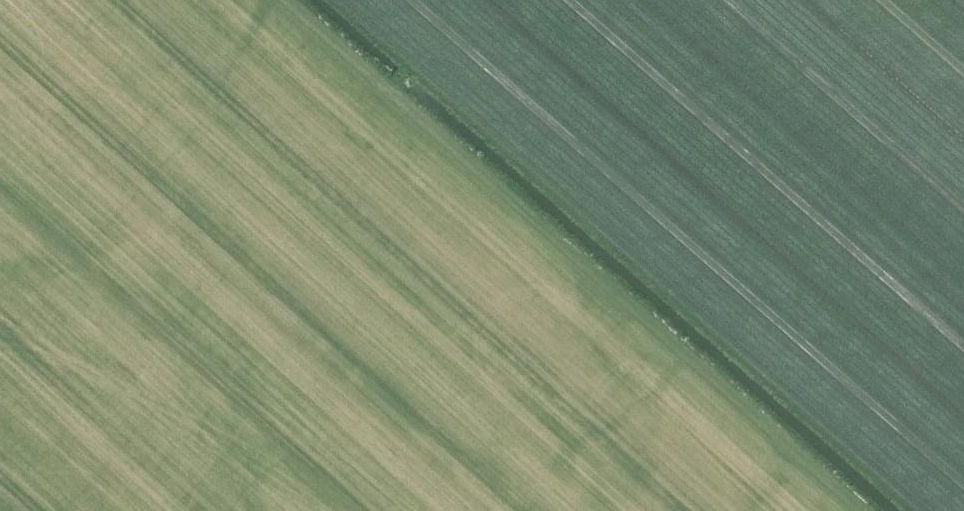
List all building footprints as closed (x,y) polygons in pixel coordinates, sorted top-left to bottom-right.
[(826,485),(833,474),(822,467),(815,478),(826,485)]
